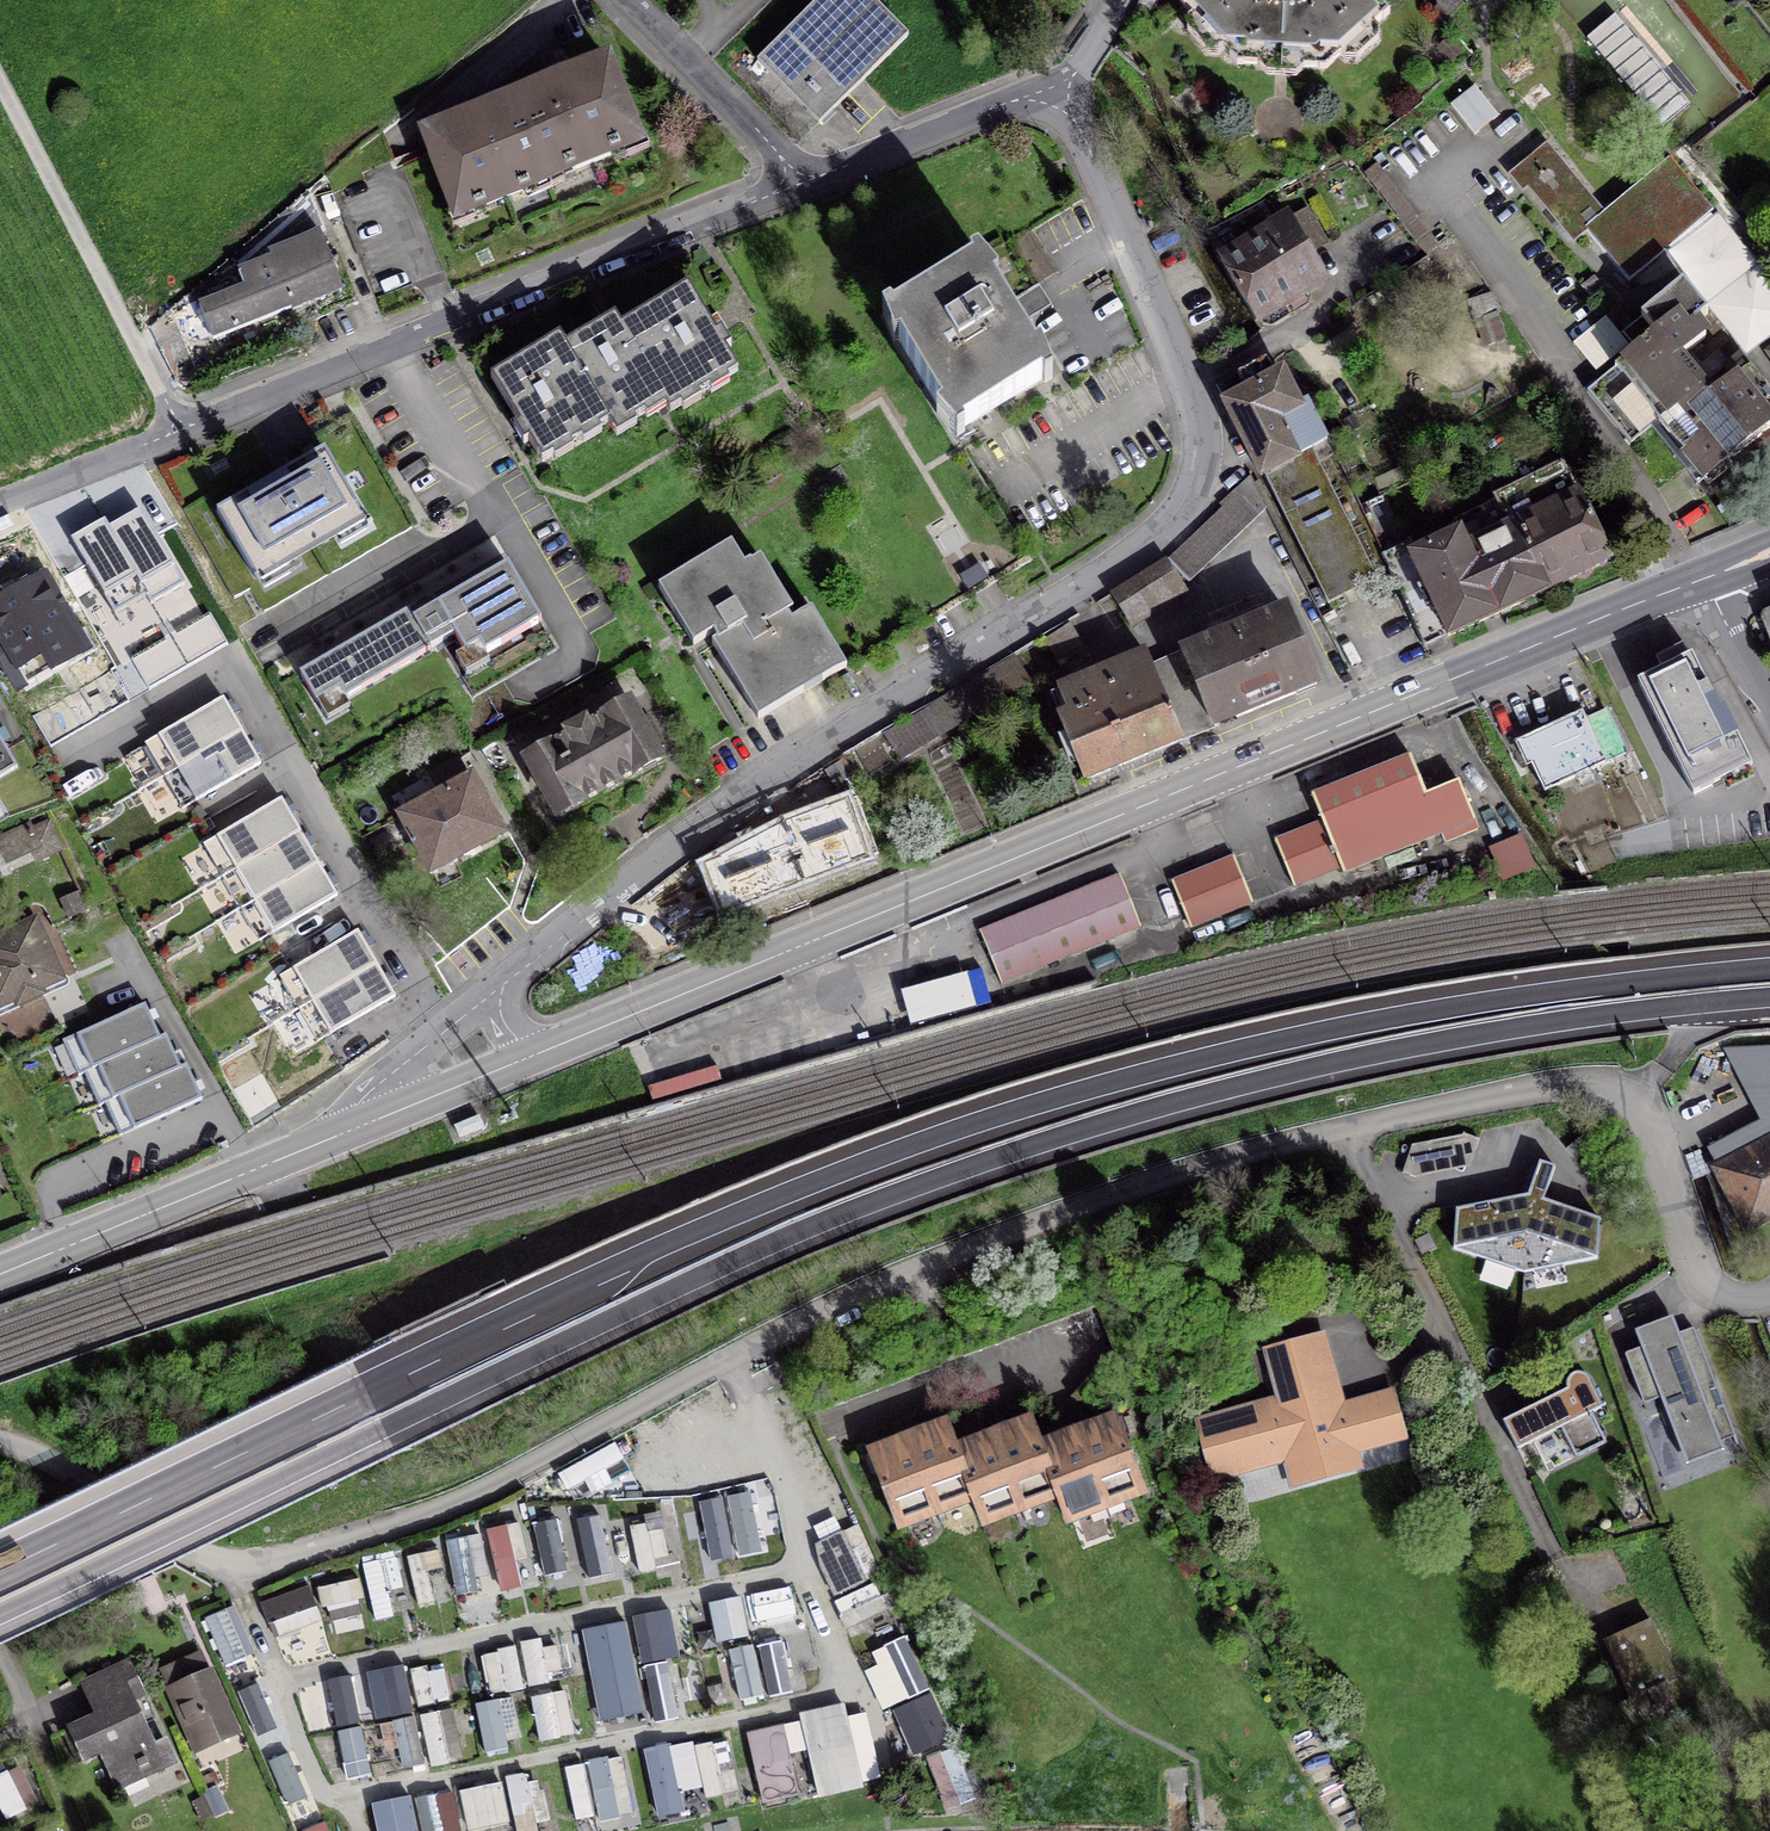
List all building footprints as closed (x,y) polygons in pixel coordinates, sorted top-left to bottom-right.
[(759,70),(823,134),(912,46),(866,0),(831,0),(759,70)] [(1283,68),(1285,0),(1181,0),(1179,2),(1237,66),(1283,68)] [(1283,68),(1326,71),(1389,13),(1377,0),(1285,0),(1283,68)] [(422,134),(457,222),(657,145),(623,57),(422,134)] [(1602,214),(1546,146),(1530,159),(1539,170),(1539,179),(1530,186),(1574,240),(1586,229),(1629,280),(1712,210),(1679,170),(1680,169),(1669,158),(1602,214)] [(1438,245),(1375,164),(1362,174),(1427,254),(1438,245)] [(1290,217),(1220,259),(1256,322),(1326,279),(1309,252),(1324,243),(1306,211),(1291,220),(1290,217)] [(214,340),(346,290),(322,228),(268,249),(272,259),(238,272),(245,289),(201,306),(214,340)] [(977,265),(887,320),(962,443),(1052,388),(977,265)] [(1769,428),(1769,393),(1740,355),(1700,388),(1682,364),(1692,355),(1689,351),(1705,338),(1694,324),(1707,314),(1683,284),(1622,333),(1637,351),(1587,392),(1626,441),(1655,418),(1708,484),(1731,465),(1728,461),(1769,427),(1769,428)] [(560,340),(494,378),(543,461),(608,422),(616,435),(665,406),(669,413),(736,374),(686,289),(621,327),(615,317),(564,347),(560,340)] [(1267,480),(1328,605),(1374,583),(1313,456),(1318,454),(1279,375),(1223,402),(1262,482),(1267,480)] [(250,589),(366,524),(319,435),(197,500),(250,589)] [(1511,526),(1515,524),(1547,590),(1610,559),(1599,533),(1578,494),(1577,494),(1562,465),(1496,497),(1497,499),(1511,526)] [(1169,560),(1192,585),(1271,511),(1248,487),(1169,560)] [(1467,548),(1499,612),(1547,590),(1515,524),(1511,526),(1497,499),(1454,521),(1460,532),(1459,533),(1467,548)] [(142,505),(109,523),(147,595),(151,601),(184,583),(142,505)] [(105,517),(72,535),(114,612),(147,595),(109,523),(105,517)] [(1448,636),(1499,612),(1467,548),(1459,533),(1417,554),(1410,541),(1393,550),(1435,641),(1448,634),(1448,636)] [(762,722),(848,670),(815,615),(796,627),(791,619),(798,615),(765,560),(749,570),(737,550),(664,594),(698,650),(719,638),(725,646),(718,650),(762,722)] [(470,679),(548,632),(503,557),(305,676),(328,713),(448,642),(470,679)] [(1134,625),(1185,592),(1166,563),(1115,596),(1134,625)] [(0,601),(0,650),(17,678),(42,665),(50,683),(93,654),(47,574),(0,601)] [(1219,732),(1325,688),(1292,608),(1186,652),(1219,732)] [(1061,671),(1088,656),(1073,628),(1046,644),(1061,671)] [(1088,785),(1186,744),(1147,654),(1060,690),(1069,713),(1059,718),(1088,785)] [(1703,701),(1713,696),(1692,655),(1638,681),(1693,794),(1752,765),(1737,735),(1723,742),(1703,701)] [(903,768),(1034,689),(1017,660),(886,740),(903,768)] [(563,824),(670,761),(633,699),(526,762),(563,824)] [(158,742),(195,806),(260,769),(224,704),(158,742)] [(1626,753),(1607,712),(1586,722),(1582,714),(1571,719),(1575,727),(1526,750),(1545,791),(1626,753)] [(0,737),(0,780),(19,770),(0,737)] [(1347,877),(1479,826),(1462,783),(1428,796),(1412,755),(1314,794),(1324,819),(1276,838),(1295,886),(1343,867),(1347,877)] [(434,877),(515,831),(479,770),(399,816),(434,877)] [(718,917),(876,861),(852,789),(782,815),(696,860),(718,917)] [(217,842),(272,938),(338,901),(281,805),(217,842)] [(0,835),(0,854),(7,868),(32,858),(36,865),(65,853),(50,819),(33,827),(30,821),(0,835)] [(1191,923),(1250,899),(1233,858),(1174,882),(1191,923)] [(1004,979),(1140,924),(1118,870),(982,925),(1004,979)] [(79,893),(59,902),(67,922),(88,913),(79,893)] [(36,920),(0,937),(0,1017),(67,985),(36,920)] [(293,976),(330,1039),(395,1003),(358,937),(293,976)] [(975,1004),(967,970),(902,985),(910,1019),(975,1004)] [(146,1010),(77,1039),(92,1076),(97,1073),(160,1043),(146,1010)] [(97,1073),(111,1105),(181,1074),(168,1041),(97,1073)] [(188,1071),(120,1102),(133,1137),(202,1105),(188,1071)] [(461,1139),(487,1129),(481,1115),(456,1125),(461,1139)] [(1718,1169),(1748,1227),(1769,1216),(1769,1142),(1718,1169)] [(1597,1258),(1600,1219),(1544,1200),(1555,1167),(1540,1162),(1528,1195),(1456,1209),(1454,1248),(1524,1272),(1597,1258)] [(1686,1464),(1724,1450),(1721,1441),(1735,1436),(1695,1330),(1694,1329),(1693,1328),(1692,1328),(1679,1333),(1673,1316),(1635,1331),(1641,1347),(1627,1353),(1626,1354),(1626,1355),(1626,1356),(1643,1401),(1644,1402),(1645,1403),(1646,1403),(1647,1403),(1661,1398),(1686,1464)] [(1352,1448),(1400,1435),(1390,1396),(1347,1408),(1326,1330),(1262,1348),(1277,1402),(1202,1423),(1216,1474),(1297,1452),(1305,1481),(1308,1480),(1307,1477),(1353,1464),(1354,1467),(1357,1466),(1352,1448)] [(1592,1413),(1603,1407),(1590,1380),(1589,1378),(1587,1376),(1586,1375),(1583,1373),(1581,1373),(1579,1373),(1576,1373),(1574,1373),(1572,1375),(1570,1376),(1568,1378),(1567,1381),(1566,1383),(1566,1386),(1567,1389),(1502,1421),(1517,1450),(1561,1428),(1576,1457),(1606,1442),(1592,1413)] [(1039,1504),(1058,1496),(1067,1522),(1089,1513),(1087,1507),(1121,1494),(1123,1500),(1145,1492),(1115,1415),(1040,1443),(1031,1418),(956,1446),(946,1420),(869,1450),(899,1528),(920,1519),(918,1513),(952,1500),(954,1506),(973,1499),(983,1525),(1005,1516),(1003,1510),(1036,1498),(1039,1504)] [(842,1532),(816,1545),(839,1593),(866,1580),(842,1532)] [(1677,1679),(1651,1620),(1604,1641),(1631,1700),(1620,1706),(1630,1728),(1676,1708),(1666,1685),(1677,1679)] [(171,1689),(170,1689),(195,1745),(235,1727),(210,1671),(203,1675),(195,1655),(163,1670),(171,1689)] [(144,1694),(129,1661),(83,1682),(91,1699),(100,1695),(107,1710),(70,1727),(85,1759),(102,1752),(118,1788),(147,1775),(175,1761),(165,1739),(154,1744),(133,1699),(144,1694)]
